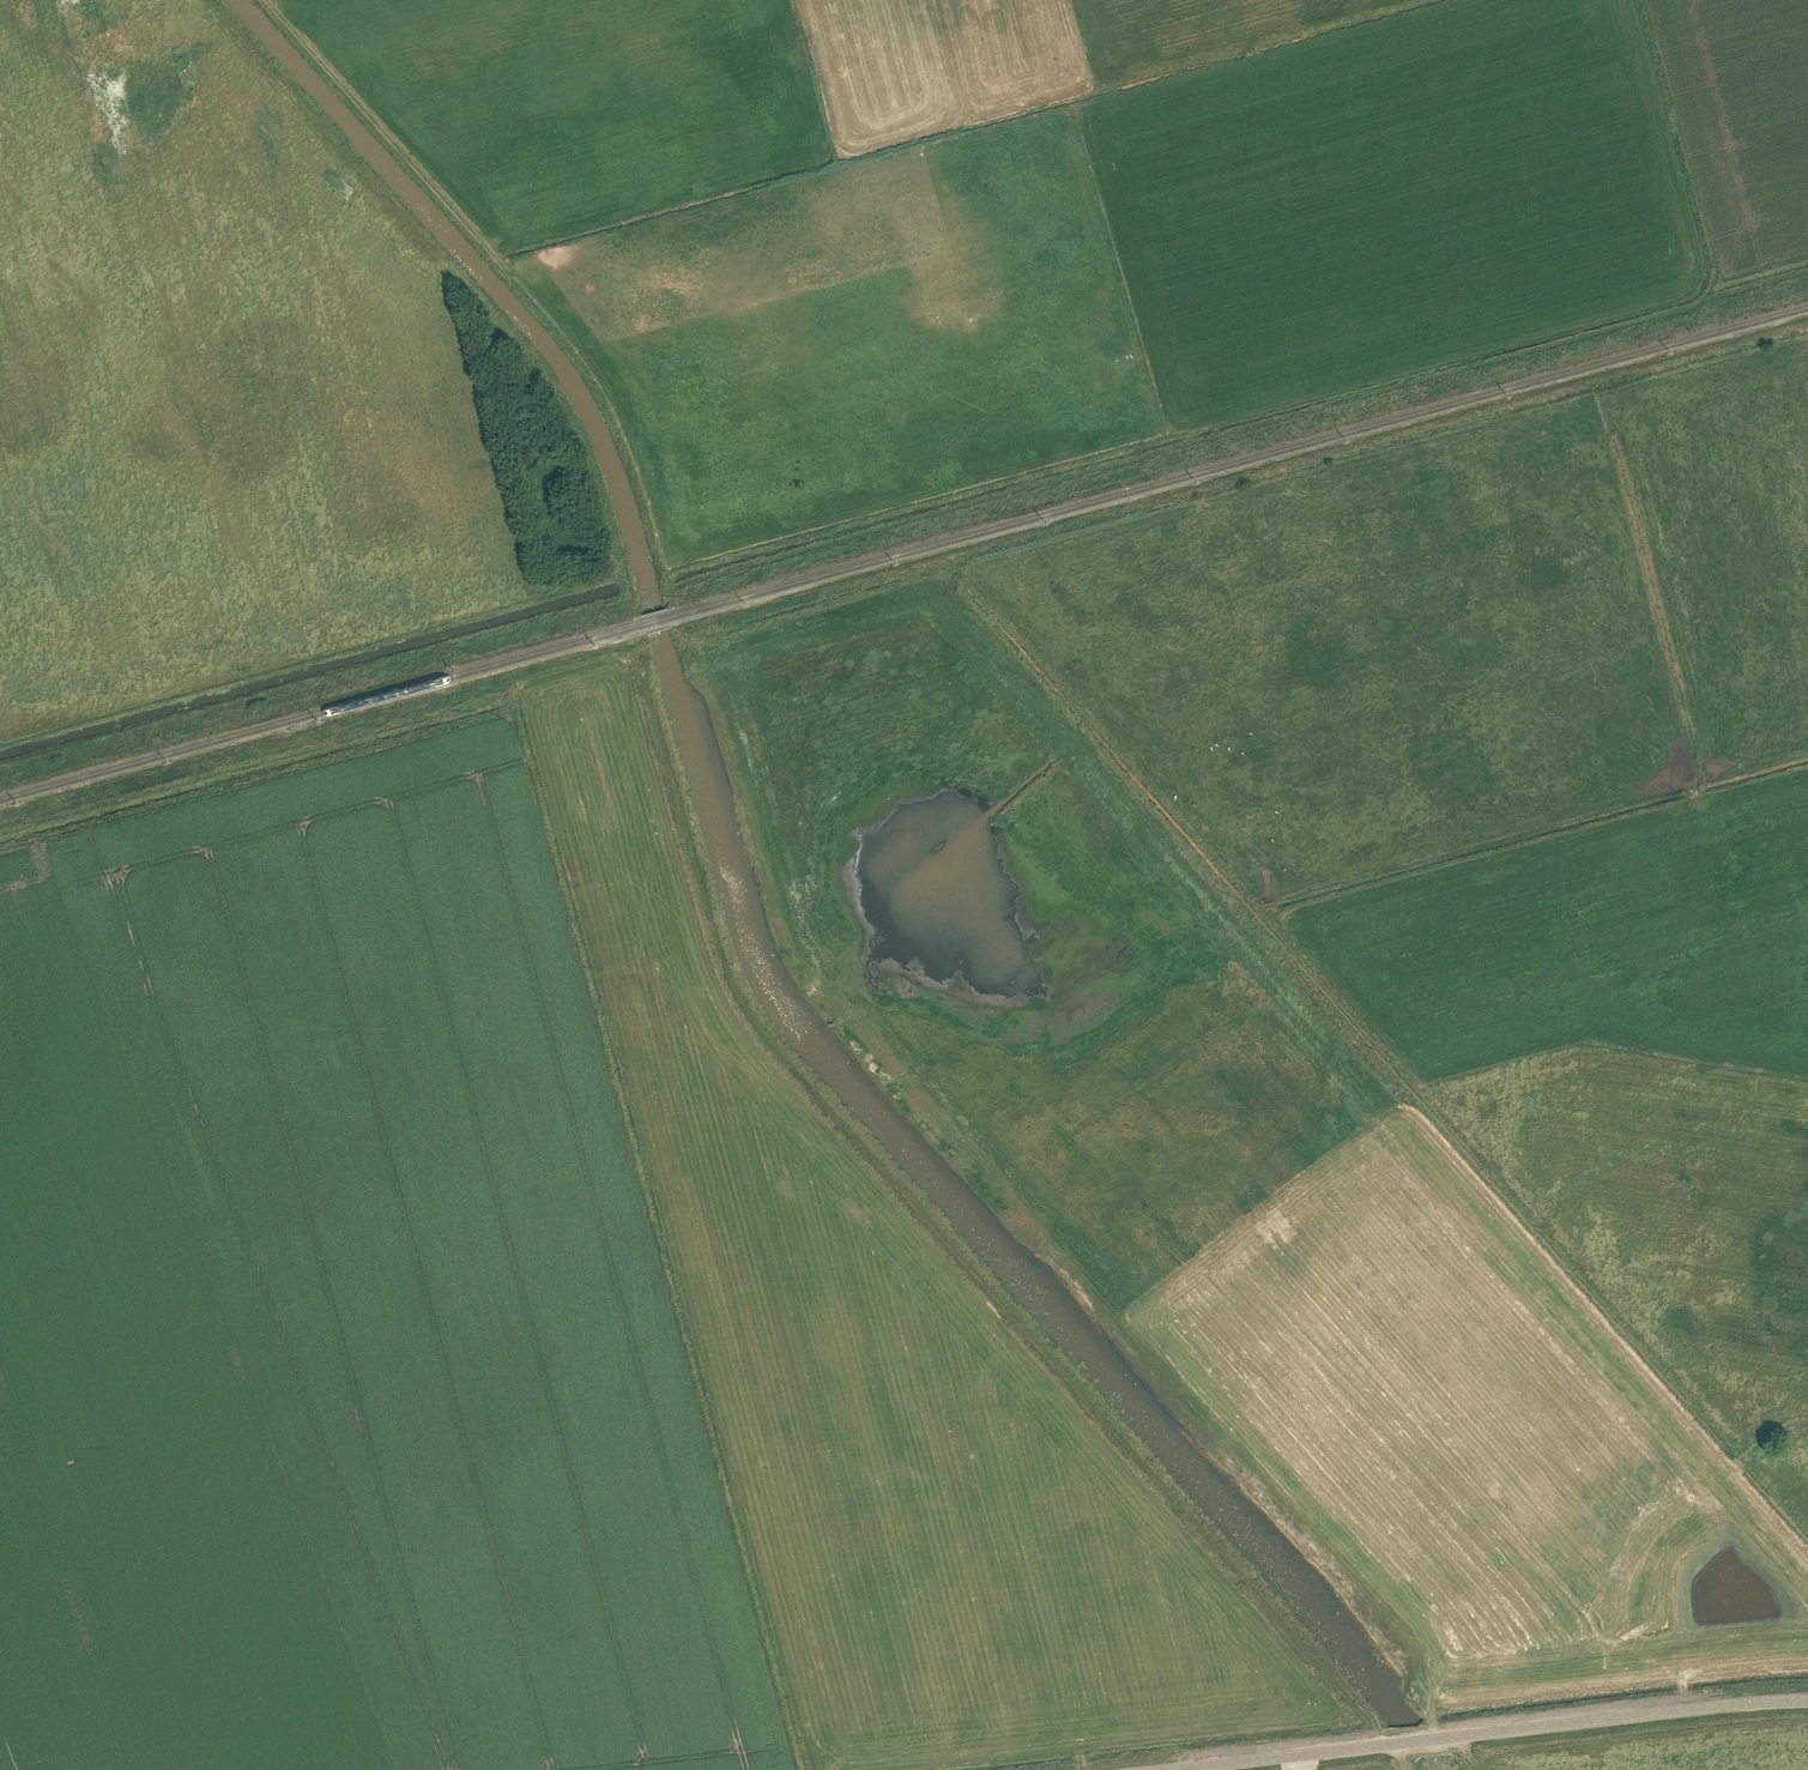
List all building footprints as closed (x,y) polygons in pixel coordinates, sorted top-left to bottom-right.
[(1667,705),(1660,707),(1663,716),(1670,713),(1667,705)] [(1668,729),(1671,741),(1678,739),(1675,727),(1668,729)]
